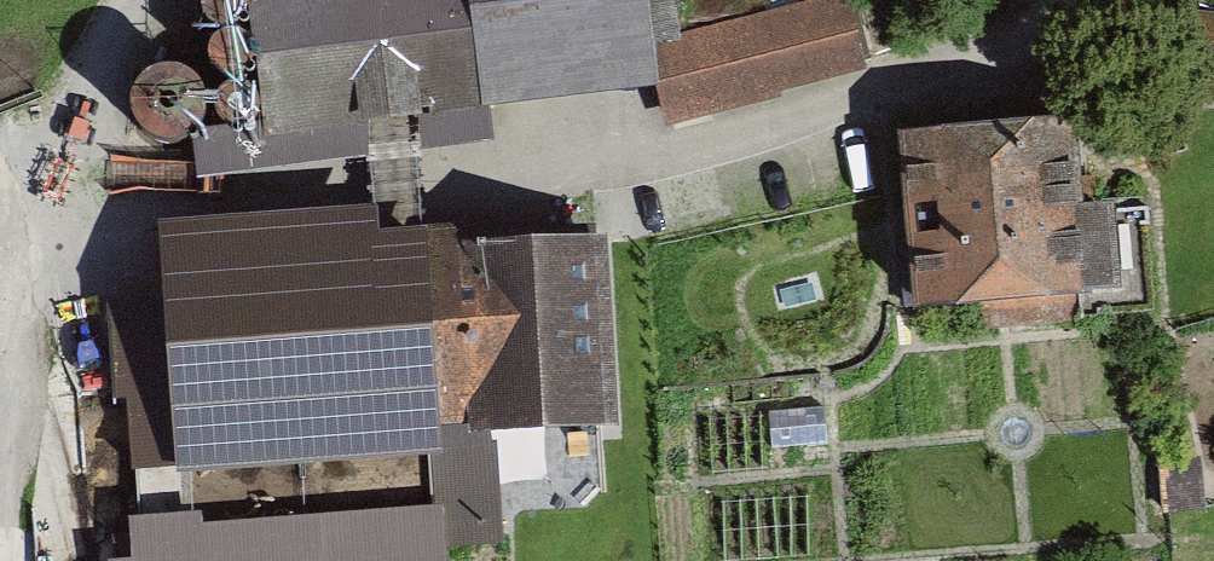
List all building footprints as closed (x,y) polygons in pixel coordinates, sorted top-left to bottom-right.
[(280,155),(455,132),(453,116),(664,88),(654,37),(695,29),(691,0),(260,0),(280,155)] [(701,101),(872,68),(859,0),(848,0),(695,29),(654,37),(664,88),(668,107),(701,101)] [(1078,120),(898,131),(910,335),(1087,325),(1086,302),(1119,300),(1114,209),(1083,211),(1078,120)] [(440,435),(468,432),(468,440),(490,439),(621,429),(607,242),(455,253),(453,233),(380,239),(378,214),(158,230),(163,302),(176,473),(177,483),(433,464),(442,463),(440,435)] [(176,473),(163,302),(109,306),(116,401),(126,401),(131,476),(176,473)] [(491,446),(490,439),(468,440),(468,432),(440,435),(442,463),(433,464),(436,510),(202,528),(201,516),(127,522),(130,560),(447,560),(446,550),(503,545),(495,446),(491,446)]
